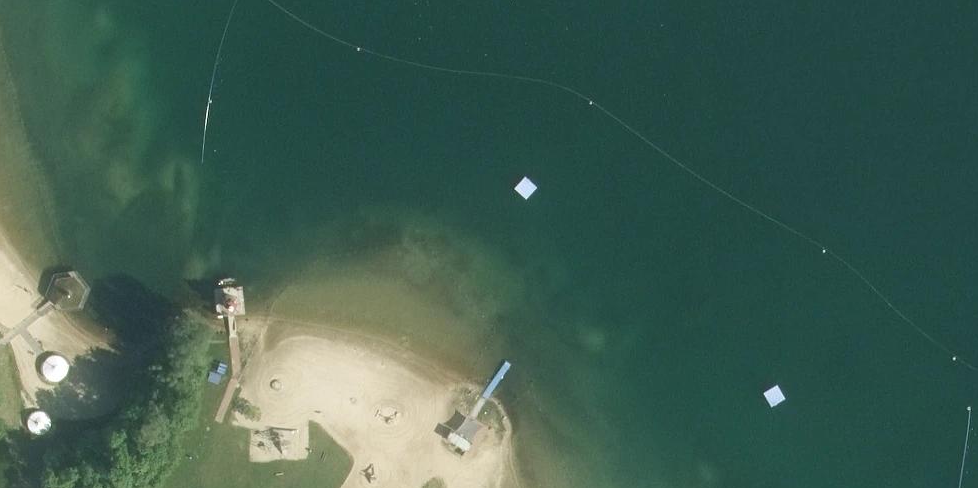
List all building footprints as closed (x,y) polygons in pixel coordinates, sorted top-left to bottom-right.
[(74,279),(60,282),(55,295),(64,305),(77,303),(82,290),(74,279)] [(69,372),(57,355),(39,368),(50,385),(69,372)]
